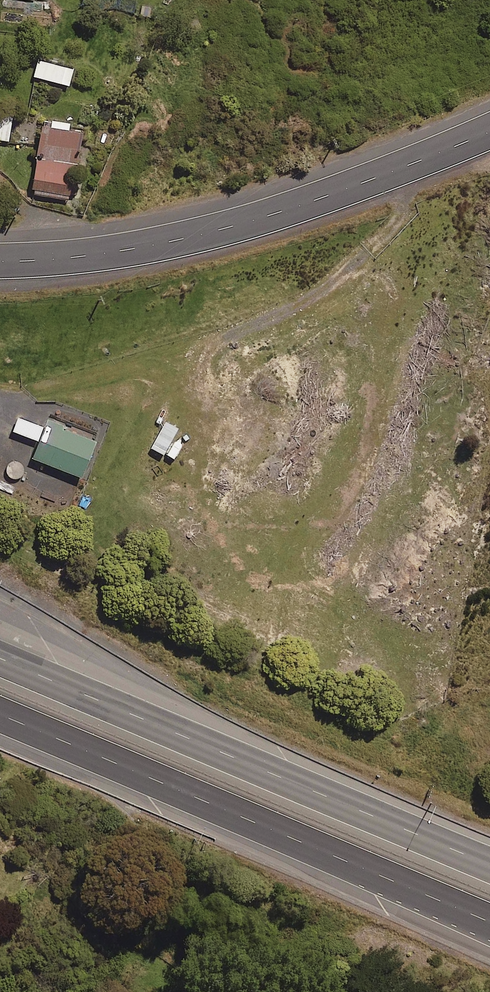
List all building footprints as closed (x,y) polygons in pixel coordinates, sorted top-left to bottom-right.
[(68,84),(72,68),(36,59),(32,75),(68,84)] [(10,113),(0,112),(0,138),(7,139),(10,113)] [(79,130),(64,128),(65,120),(49,118),(48,126),(40,124),(30,192),(69,197),(79,130)] [(11,430),(38,440),(31,457),(40,460),(35,472),(49,477),(54,465),(80,475),(95,435),(46,417),(43,425),(17,415),(11,430)] [(163,454),(176,427),(164,421),(151,448),(163,454)]
